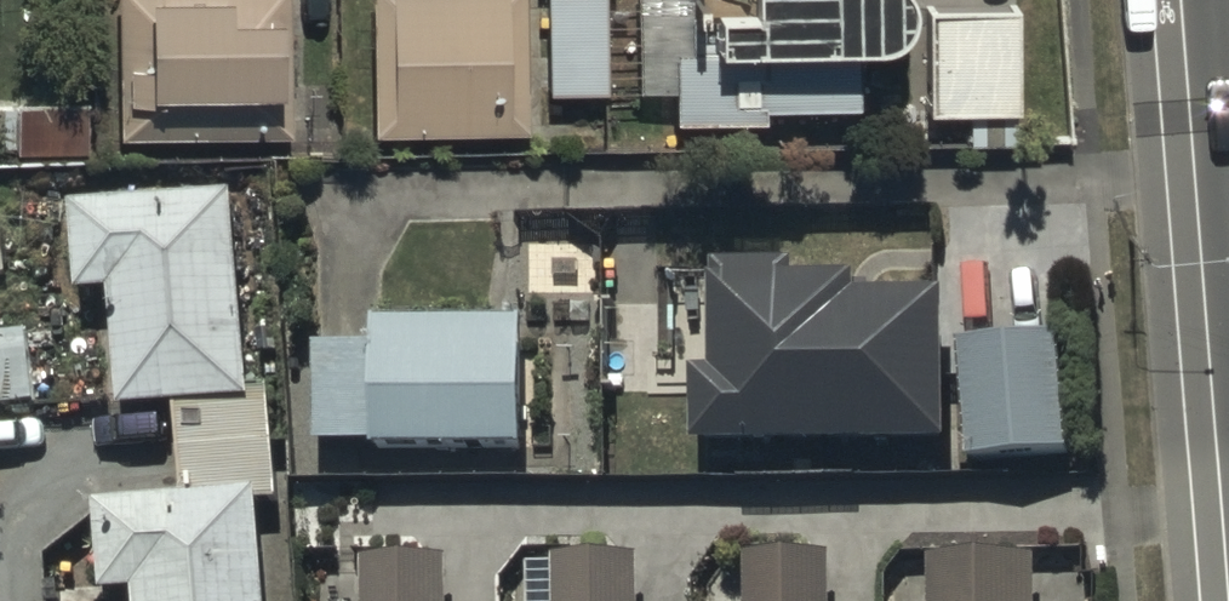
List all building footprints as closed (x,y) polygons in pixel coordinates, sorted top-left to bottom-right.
[(121,141),(296,140),(296,104),(286,104),(286,34),(292,34),(292,0),(120,0),(121,141)] [(371,135),(525,133),(523,0),(369,0),(371,135)] [(550,95),(604,94),(603,0),(549,0),(550,95)] [(635,85),(674,83),(675,116),(762,113),(762,102),(857,99),(855,38),(879,37),(882,37),(884,36),(887,35),(889,33),(891,32),(893,30),(895,28),(897,26),(899,24),(900,22),(902,20),(903,17),(904,15),(904,12),(905,10),(905,7),(905,4),(905,1),(905,0),(632,0),(635,85)] [(968,146),(1018,145),(1017,6),(926,7),(927,119),(968,119),(968,146)] [(0,109),(0,147),(24,147),(24,153),(87,154),(87,109),(0,109)] [(247,386),(237,198),(78,207),(83,301),(120,299),(124,411),(176,408),(185,504),(101,511),(108,600),(138,598),(138,600),(270,600),(263,515),(284,513),(270,384),(247,386)] [(698,380),(697,451),(946,452),(946,304),(858,304),(858,288),(795,288),(795,275),(714,275),(714,380),(698,380)] [(524,325),(376,323),(375,354),(321,353),(320,447),(376,448),(376,453),(522,455),(524,325)] [(32,339),(0,342),(0,411),(40,407),(32,339)] [(1062,344),(958,349),(964,466),(1067,461),(1062,344)] [(749,565),(749,600),(832,600),(831,564),(749,565)] [(931,568),(931,600),(1035,600),(1035,565),(931,568)] [(642,567),(556,566),(556,600),(642,600),(642,567)] [(448,571),(362,571),(362,600),(448,600),(448,571)]
